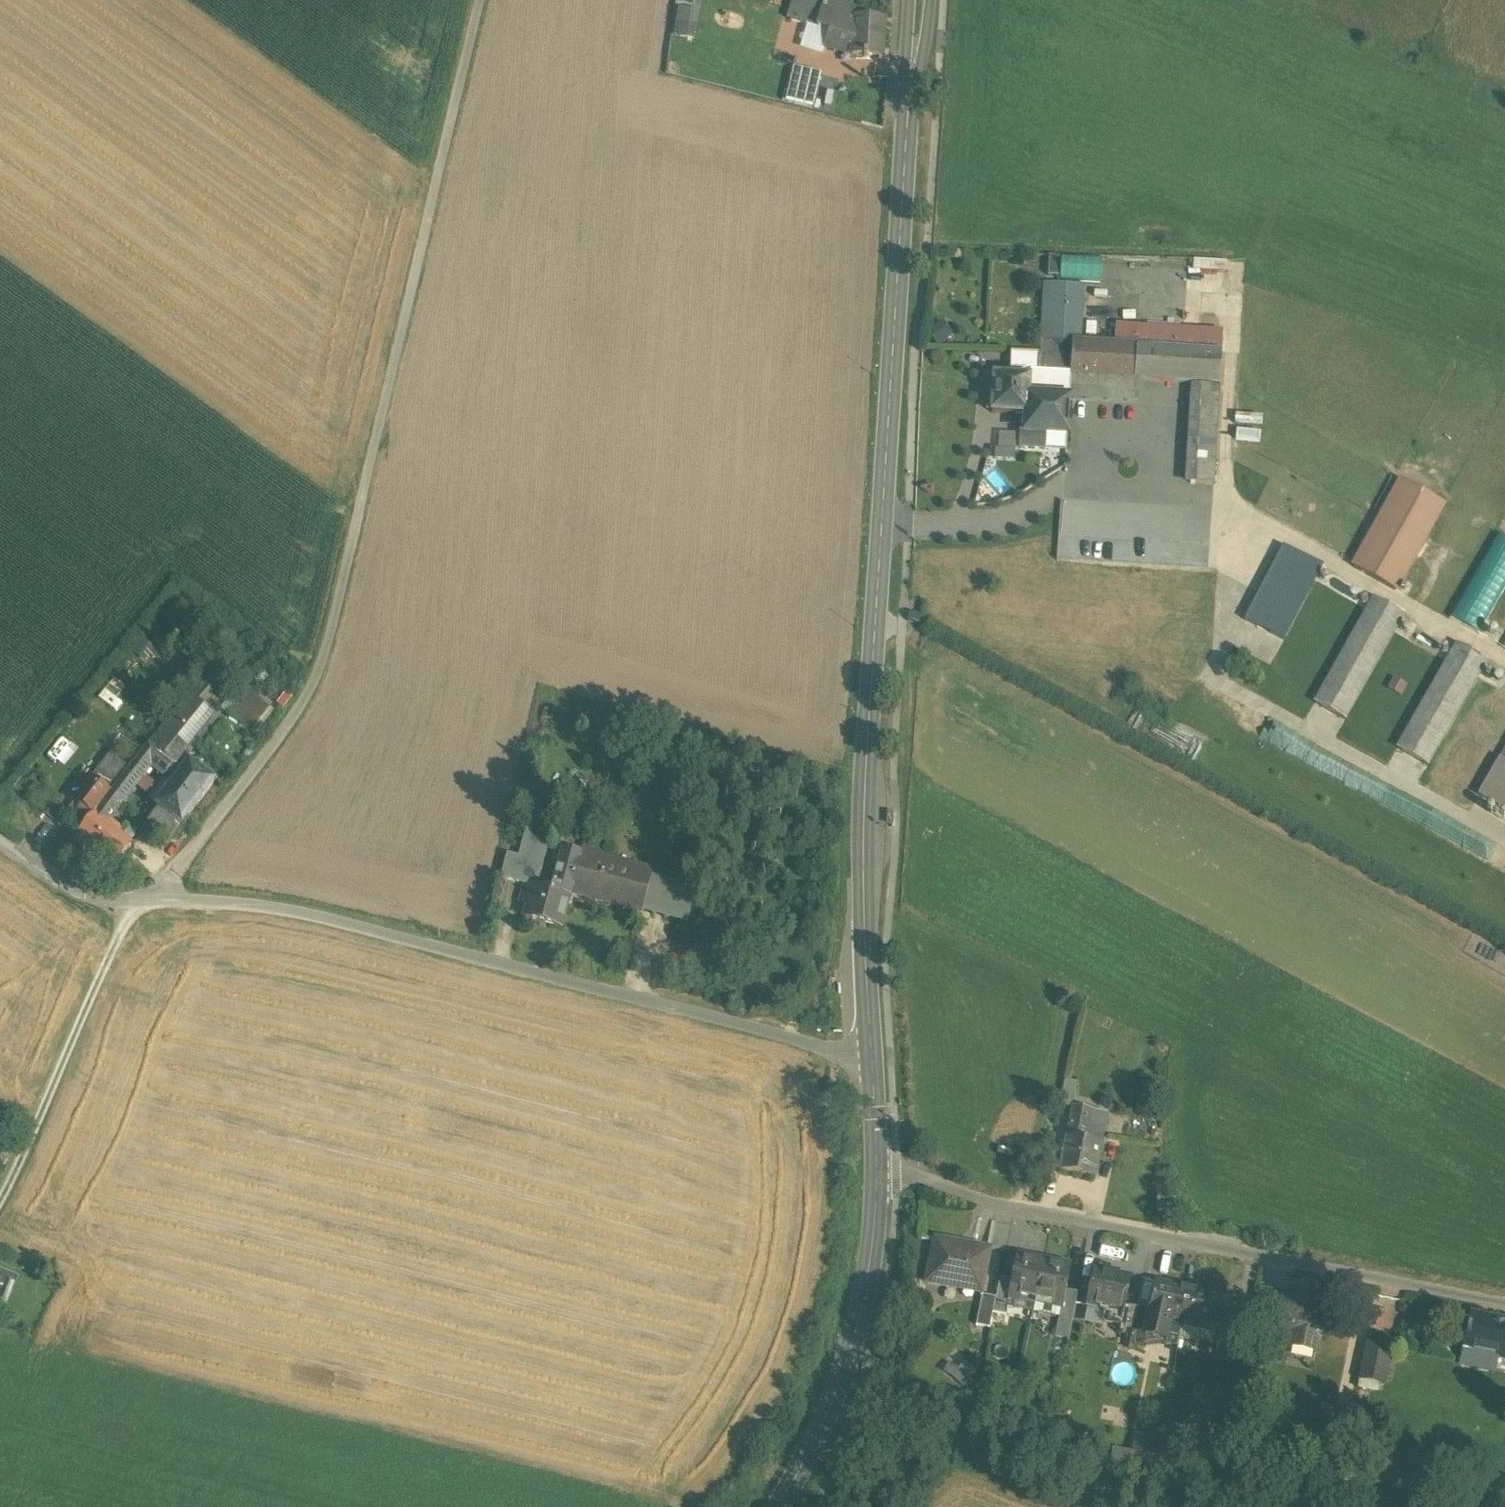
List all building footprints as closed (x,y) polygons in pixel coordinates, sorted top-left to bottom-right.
[(790,20),(817,28),(825,1),(821,0),(796,0),(790,20)] [(825,1),(852,8),(854,0),(821,0),(825,1)] [(852,8),(825,1),(817,28),(829,32),(830,29),(852,36),(853,20),(869,21),(870,13),(852,8)] [(699,12),(679,8),(674,35),(694,38),(699,12)] [(869,21),(853,20),(852,36),(851,55),(882,57),(885,22),(869,21)] [(852,36),(830,29),(829,32),(825,46),(851,55),(852,36)] [(820,74),(794,68),(787,102),(812,107),(820,74)] [(1048,278),(1087,282),(1088,260),(1050,256),(1048,278)] [(1069,286),(1045,284),(1041,342),(1064,343),(1069,286)] [(938,345),(951,333),(940,323),(928,334),(938,345)] [(1224,334),(1141,328),(1139,348),(1222,354),(1224,334)] [(1064,343),(1041,342),(1040,355),(1039,374),(1071,376),(1074,344),(1064,343)] [(1138,348),(1074,344),(1071,376),(1135,381),(1138,348)] [(1139,348),(1138,348),(1135,381),(1196,384),(1220,386),(1222,354),(1139,348)] [(1040,355),(1011,353),(1010,371),(1028,372),(1028,373),(1039,374),(1040,355)] [(1028,372),(1010,371),(1010,378),(993,377),(992,397),(988,397),(987,410),(992,410),(992,414),(1026,416),(1028,416),(1029,398),(1030,379),(1027,379),(1028,373),(1028,372)] [(1039,374),(1028,373),(1027,379),(1030,379),(1029,398),(1069,400),(1071,376),(1039,374)] [(1220,386),(1196,384),(1187,484),(1211,486),(1220,386)] [(1069,400),(1029,398),(1028,416),(1026,416),(1026,418),(1068,420),(1069,400)] [(1068,420),(1026,418),(1025,433),(1025,434),(1067,436),(1068,420)] [(1019,434),(1000,433),(998,452),(1015,453),(1018,454),(1019,434)] [(1067,436),(1025,434),(1025,433),(1020,433),(1019,447),(1066,450),(1067,436)] [(1014,461),(1015,453),(998,452),(995,452),(995,460),(1014,461)] [(1393,496),(1434,519),(1443,503),(1402,480),(1393,496)] [(1393,496),(1353,568),(1395,591),(1434,519),(1393,496)] [(1491,542),(1504,550),(1504,538),(1497,533),(1491,542)] [(1447,619),(1477,636),(1504,587),(1504,550),(1491,542),(1447,619)] [(1321,567),(1284,547),(1247,618),(1284,638),(1321,567)] [(1374,597),(1315,703),(1345,720),(1404,614),(1374,597)] [(1457,644),(1397,749),(1427,765),(1487,661),(1457,644)] [(209,670),(189,695),(208,710),(229,685),(209,670)] [(268,708),(245,691),(228,715),(250,732),(268,708)] [(189,695),(148,745),(172,764),(214,715),(208,710),(189,695)] [(148,745),(147,745),(130,767),(128,769),(130,771),(139,779),(149,766),(162,776),(172,764),(148,745)] [(1504,810),(1504,750),(1479,796),(1504,810)] [(130,767),(111,754),(92,779),(112,794),(130,771),(128,770),(128,769),(130,767)] [(187,761),(168,787),(194,807),(213,781),(187,761)] [(139,779),(130,771),(112,794),(105,802),(116,809),(139,779)] [(112,794),(92,779),(73,803),(79,808),(93,819),(93,818),(105,802),(112,794)] [(194,807),(168,787),(154,806),(159,809),(181,824),(194,807)] [(105,802),(93,818),(103,825),(116,809),(105,802)] [(93,819),(79,808),(75,813),(89,824),(93,819)] [(181,824),(159,809),(156,812),(142,831),(164,847),(181,824)] [(103,825),(93,818),(89,824),(76,840),(113,869),(130,846),(103,825)] [(552,826),(527,820),(519,855),(530,858),(524,884),(532,886),(536,887),(552,826)] [(582,853),(563,848),(560,861),(578,866),(582,853)] [(519,855),(508,852),(501,878),(524,884),(530,858),(519,855)] [(653,871),(582,853),(578,866),(571,892),(642,910),(649,886),(653,871)] [(578,866),(560,861),(552,891),(570,896),(571,892),(578,866)] [(532,886),(524,884),(520,901),(527,903),(532,886)] [(536,887),(532,886),(527,903),(524,917),(563,926),(570,896),(552,891),(536,887)] [(693,897),(649,886),(642,910),(687,922),(693,897)] [(1077,1083),(1065,1081),(1060,1106),(1072,1108),(1072,1107),(1077,1083)] [(1107,1113),(1072,1107),(1072,1108),(1066,1138),(1101,1145),(1107,1113)] [(1101,1145),(1066,1138),(1060,1172),(1096,1178),(1102,1145),(1101,1145)] [(1176,1201),(1157,1197),(1156,1212),(1173,1216),(1176,1201)] [(956,1245),(936,1241),(927,1284),(947,1288),(949,1282),(982,1288),(989,1251),(971,1248),(971,1249),(955,1246),(956,1245)] [(1044,1262),(1018,1257),(1012,1284),(1010,1298),(1011,1298),(1015,1299),(1036,1303),(1044,1262)] [(1071,1268),(1044,1262),(1036,1303),(1062,1309),(1063,1309),(1066,1295),(1071,1268)] [(1130,1280),(1093,1273),(1085,1309),(1105,1313),(1123,1317),(1125,1310),(1130,1280)] [(1012,1284),(1000,1282),(997,1301),(994,1316),(1006,1318),(1008,1310),(1011,1298),(1010,1298),(1012,1284)] [(1190,1293),(1157,1286),(1151,1314),(1150,1322),(1170,1326),(1183,1329),(1190,1293)] [(1285,1297),(1259,1292),(1254,1318),(1278,1323),(1282,1300),(1284,1300),(1285,1297)] [(1222,1300),(1190,1293),(1183,1329),(1214,1335),(1215,1335),(1221,1308),(1222,1300)] [(1078,1298),(1066,1295),(1063,1309),(1062,1309),(1059,1322),(1072,1324),(1078,1298)] [(997,1301),(982,1298),(976,1329),(990,1332),(994,1316),(997,1301)] [(1284,1300),(1282,1300),(1278,1323),(1276,1331),(1292,1334),(1288,1349),(1316,1355),(1319,1339),(1321,1339),(1328,1305),(1312,1302),(1311,1305),(1284,1300)] [(1234,1310),(1221,1308),(1215,1335),(1214,1335),(1211,1348),(1210,1355),(1224,1358),(1234,1310)] [(1123,1317),(1120,1330),(1119,1330),(1118,1338),(1131,1341),(1137,1312),(1125,1310),(1123,1317)] [(1151,1314),(1137,1312),(1131,1341),(1130,1349),(1144,1353),(1148,1335),(1151,1322),(1150,1322),(1151,1314)] [(1123,1317),(1105,1313),(1103,1326),(1119,1330),(1120,1330),(1123,1317)] [(1471,1316),(1465,1349),(1499,1356),(1504,1357),(1504,1323),(1471,1316)] [(1170,1326),(1151,1322),(1148,1335),(1168,1339),(1170,1326)] [(1183,1329),(1170,1326),(1168,1339),(1180,1342),(1180,1341),(1183,1329)] [(1214,1335),(1183,1329),(1180,1341),(1211,1348),(1214,1335)] [(1391,1350),(1368,1345),(1361,1380),(1384,1384),(1391,1350)] [(1499,1356),(1465,1349),(1463,1357),(1497,1365),(1499,1356)] [(1155,1462),(1120,1455),(1118,1465),(1153,1472),(1155,1462)]
